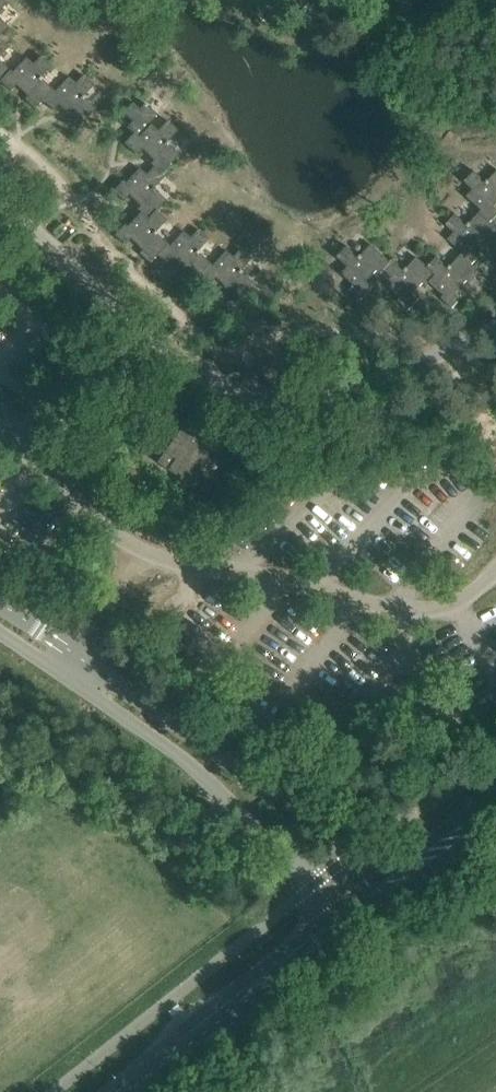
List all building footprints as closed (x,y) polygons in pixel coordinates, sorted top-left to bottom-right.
[(265,2),(277,13),(286,4),(287,5),(291,0),(266,0),(265,2)] [(9,26),(0,18),(0,36),(9,26)] [(0,38),(0,56),(9,46),(0,38)] [(56,91),(54,89),(41,77),(52,65),(41,55),(33,63),(26,57),(13,72),(11,70),(1,81),(11,91),(17,85),(28,96),(25,99),(36,109),(44,101),(54,110),(59,104),(71,115),(68,118),(79,128),(97,108),(84,96),(95,84),(84,74),(76,82),(69,76),(56,91)] [(1,81),(11,70),(0,60),(0,83),(1,81)] [(140,136),(151,125),(150,124),(159,114),(146,102),(141,108),(134,101),(124,112),(133,121),(128,126),(134,133),(135,132),(140,136)] [(135,132),(134,133),(125,143),(138,155),(143,149),(155,160),(151,163),(154,166),(155,166),(163,173),(181,154),(168,142),(180,130),(169,120),(159,130),(152,123),(151,125),(140,136),(135,132)] [(138,209),(141,212),(142,211),(149,218),(157,210),(157,211),(167,200),(155,188),(166,176),(163,173),(155,166),(154,166),(147,174),(140,167),(127,182),(124,180),(114,191),(125,201),(130,195),(141,206),(138,209)] [(488,182),(475,171),(465,182),(474,189),(467,196),(482,210),(480,212),(491,222),(491,221),(495,216),(495,207),(495,206),(495,205),(495,172),(488,182)] [(151,264),(159,256),(158,254),(168,243),(156,232),(168,220),(157,211),(157,210),(149,218),(142,211),(141,212),(128,226),(125,224),(115,235),(126,245),(131,239),(143,250),(140,253),(151,264)] [(491,221),(491,222),(480,212),(469,224),(456,213),(446,224),(455,232),(448,239),(463,252),(461,255),(450,267),(438,256),(428,266),(428,267),(436,274),(430,282),(444,295),(442,298),(453,308),(464,296),(458,291),(468,279),(472,282),(482,272),(473,264),(482,254),(476,248),(487,237),(490,240),(495,233),(495,225),(491,221)] [(213,266),(211,263),(199,252),(210,240),(199,229),(191,238),(184,231),(171,246),(168,243),(158,254),(159,256),(169,265),(174,259),(186,270),(183,273),(193,282),(201,274),(211,284),(216,278),(228,289),(225,292),(235,302),(254,283),(241,272),(253,259),(242,249),(234,257),(227,251),(213,266)] [(384,269),(391,261),(372,244),(360,256),(348,245),(338,257),(348,266),(342,273),(355,285),(350,289),(362,299),(373,286),(368,281),(379,269),(382,272),(384,269)] [(428,267),(428,266),(418,256),(406,269),(394,258),(391,261),(384,269),(392,277),(386,283),(400,297),(398,300),(409,310),(419,299),(413,293),(424,282),(427,286),(430,282),(436,274),(428,267)] [(227,445),(189,418),(158,462),(196,489),(207,474),(197,468),(207,453),(217,460),(227,445)]
